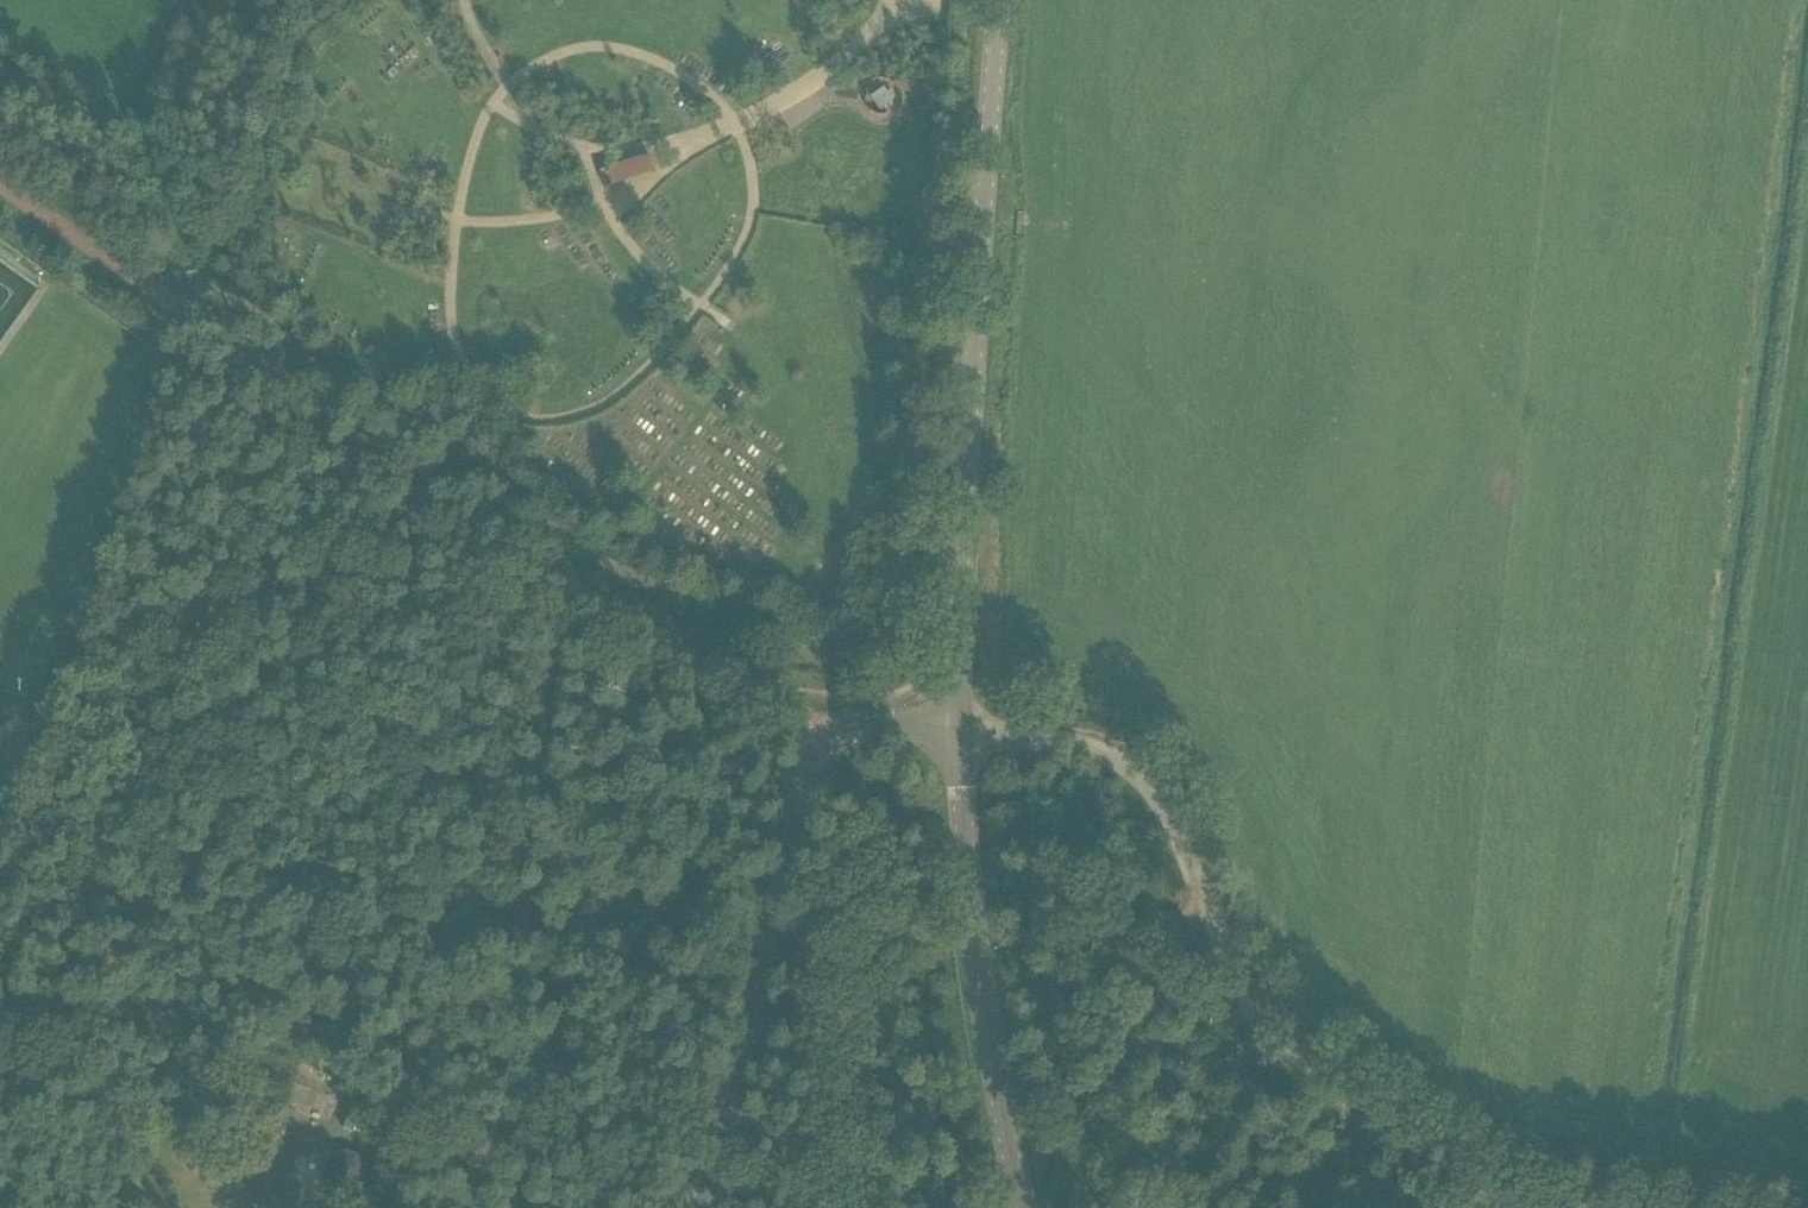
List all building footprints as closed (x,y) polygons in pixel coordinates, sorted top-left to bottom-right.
[(892,103),(890,100),(887,95),(883,91),(871,99),(879,111),(892,103)] [(344,1197),(355,1194),(363,1187),(367,1176),(364,1165),(357,1157),(346,1153),(335,1155),(327,1163),(323,1174),(325,1185),(333,1193),(344,1197)] [(282,1202),(325,1194),(317,1155),(293,1159),(296,1178),(278,1181),(282,1202)]
